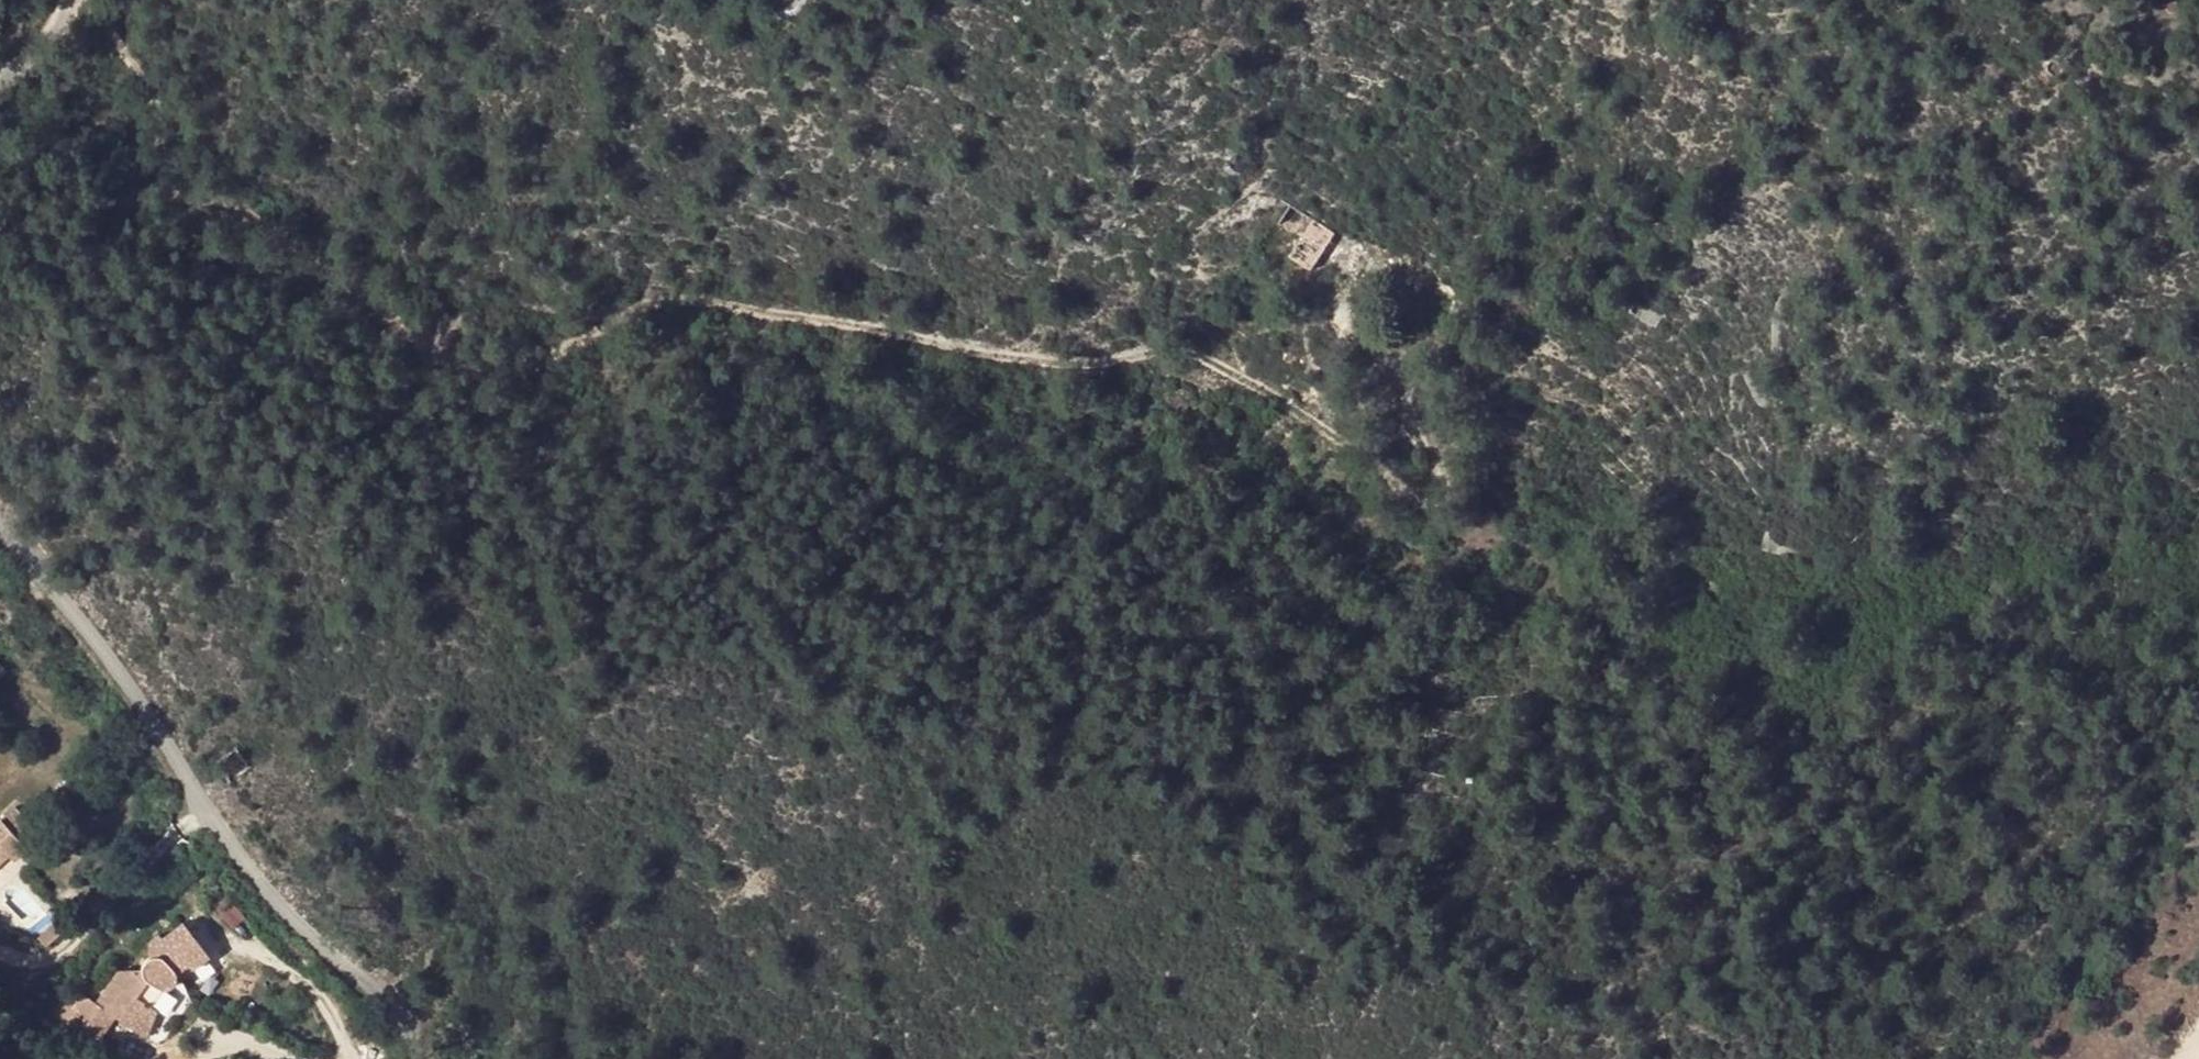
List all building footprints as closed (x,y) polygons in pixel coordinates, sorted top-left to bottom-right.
[(1256,202),(1250,225),(1276,229),(1281,207),(1256,202)] [(18,823),(0,804),(0,840),(18,823)] [(108,955),(97,992),(131,1006),(139,976),(151,965),(198,945),(209,933),(184,906),(155,928),(144,947),(108,955)] [(45,910),(22,934),(30,942),(54,920),(45,910)]
